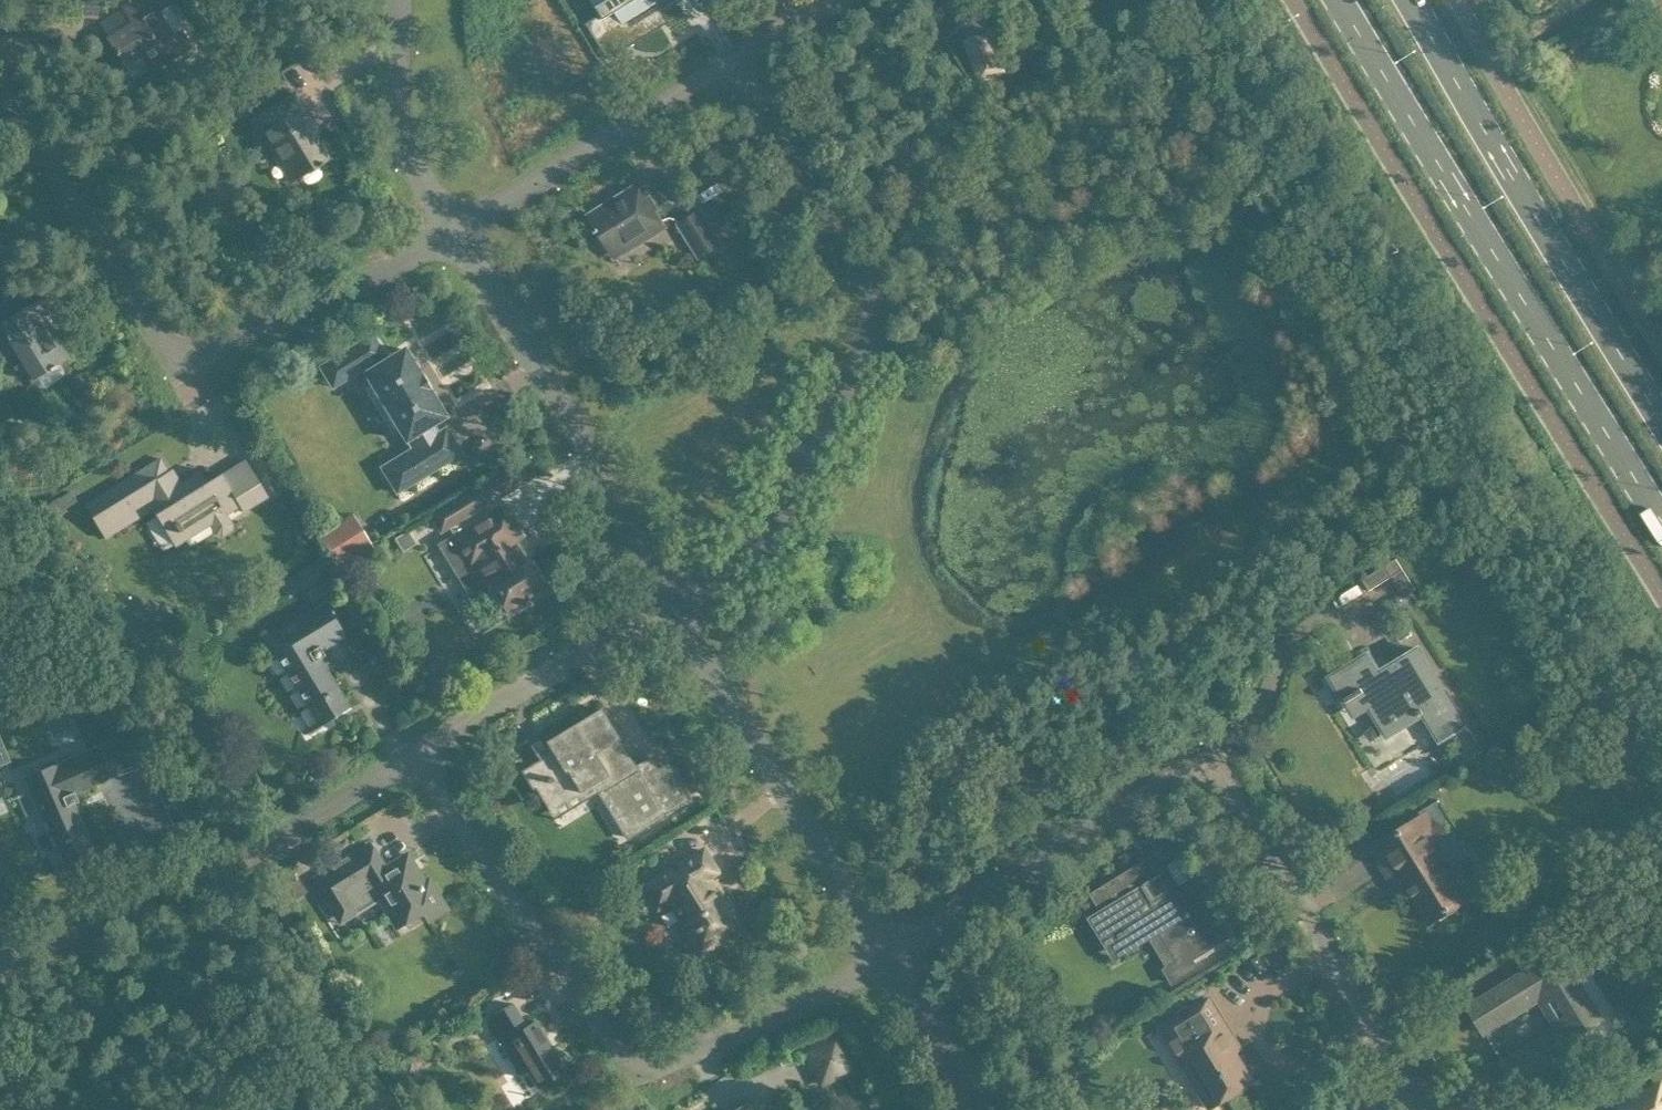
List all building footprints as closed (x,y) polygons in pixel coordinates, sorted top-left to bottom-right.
[(171,32),(158,10),(169,3),(168,0),(136,0),(124,7),(133,22),(108,37),(125,66),(142,55),(151,71),(194,45),(183,25),(171,32)] [(588,24),(610,58),(659,28),(653,18),(664,11),(679,2),(682,0),(593,0),(602,15),(588,24)] [(1007,71),(992,30),(965,39),(980,81),(1007,71)] [(329,158),(321,145),(315,134),(319,131),(297,93),(253,119),(290,181),(318,165),(319,167),(323,164),(322,162),(329,158)] [(662,221),(662,220),(639,184),(605,205),(607,208),(603,210),(601,208),(587,217),(595,231),(594,231),(596,234),(601,231),(614,253),(662,221)] [(682,224),(681,224),(700,256),(721,243),(710,223),(702,211),(682,224)] [(41,297),(0,323),(0,357),(2,361),(17,352),(34,380),(37,378),(41,385),(48,387),(66,376),(68,369),(63,362),(70,358),(45,317),(50,313),(41,297)] [(385,355),(373,335),(319,367),(332,388),(362,370),(405,441),(407,440),(410,446),(379,465),(396,493),(463,451),(446,424),(439,428),(435,422),(449,414),(405,342),(385,355)] [(160,458),(86,505),(94,516),(93,517),(104,536),(106,538),(153,509),(176,546),(211,524),(217,534),(223,536),(232,530),(234,524),(228,514),(240,506),(244,512),(269,496),(258,479),(246,460),(223,475),(222,473),(208,482),(201,471),(182,483),(177,477),(174,479),(160,458)] [(455,537),(453,538),(482,586),(489,581),(504,605),(509,613),(526,603),(530,606),(533,604),(530,600),(549,589),(529,557),(523,559),(512,541),(523,534),(506,506),(475,525),(469,514),(489,502),(480,486),(432,515),(442,530),(449,526),(455,537)] [(61,495),(38,509),(46,522),(69,508),(68,505),(61,495)] [(373,536),(363,519),(327,542),(337,558),(373,536)] [(408,530),(394,538),(403,552),(417,543),(408,530)] [(300,570),(281,582),(291,597),(310,586),(333,571),(324,555),(300,570)] [(1406,596),(1417,590),(1398,558),(1364,578),(1371,590),(1393,576),(1406,596)] [(267,639),(297,688),(309,707),(319,701),(330,719),(350,707),(324,665),(321,667),(317,660),(325,655),(320,647),(344,632),(332,613),(326,603),(267,639)] [(1369,655),(1333,677),(1348,702),(1362,693),(1372,709),(1388,734),(1407,722),(1424,713),(1441,741),(1468,725),(1451,697),(1422,650),(1421,648),(1391,666),(1395,672),(1384,679),(1380,673),(1369,655)] [(601,708),(577,723),(546,741),(557,758),(549,762),(545,756),(522,771),(533,789),(536,788),(550,810),(597,782),(631,837),(666,816),(665,814),(690,799),(675,774),(651,789),(637,766),(641,764),(640,763),(636,765),(601,708)] [(56,737),(76,729),(67,709),(48,718),(56,737)] [(26,777),(57,849),(65,869),(96,856),(73,804),(79,801),(75,793),(143,763),(135,743),(131,732),(26,777)] [(1524,735),(1515,741),(1522,752),(1531,746),(1524,735)] [(1417,821),(1392,836),(1373,848),(1389,874),(1398,869),(1431,921),(1465,900),(1417,821)] [(387,894),(405,923),(423,912),(428,920),(447,909),(429,879),(425,882),(408,854),(385,868),(370,844),(313,879),(329,904),(345,894),(357,913),(387,894)] [(704,850),(685,861),(679,864),(684,873),(676,878),(671,869),(640,888),(646,898),(651,895),(656,903),(672,893),(687,919),(682,923),(700,953),(717,943),(711,933),(734,919),(722,899),(718,901),(708,886),(710,885),(706,878),(717,871),(704,850)] [(1193,959),(1211,947),(1230,936),(1180,853),(1166,862),(1163,857),(1145,869),(1142,864),(1093,894),(1120,938),(1145,923),(1143,921),(1150,917),(1177,962),(1165,969),(1174,982),(1198,967),(1193,959)] [(1488,996),(1469,1007),(1484,1032),(1512,1015),(1510,1011),(1545,988),(1570,1028),(1534,1050),(1532,1047),(1504,1064),(1519,1088),(1601,1037),(1593,1025),(1602,1020),(1567,964),(1558,969),(1551,957),(1488,996)] [(1161,1027),(1185,1067),(1210,1108),(1254,1082),(1241,1061),(1239,1062),(1234,1053),(1242,1048),(1210,997),(1161,1027)] [(501,1024),(497,1026),(505,1040),(499,1043),(519,1075),(524,1073),(528,1070),(538,1087),(567,1069),(537,1020),(527,1026),(519,1013),(501,1024)] [(805,1051),(823,1086),(860,1067),(842,1032),(805,1051)] [(1620,1109),(1661,1109),(1661,1085),(1639,1098),(1620,1109)]
